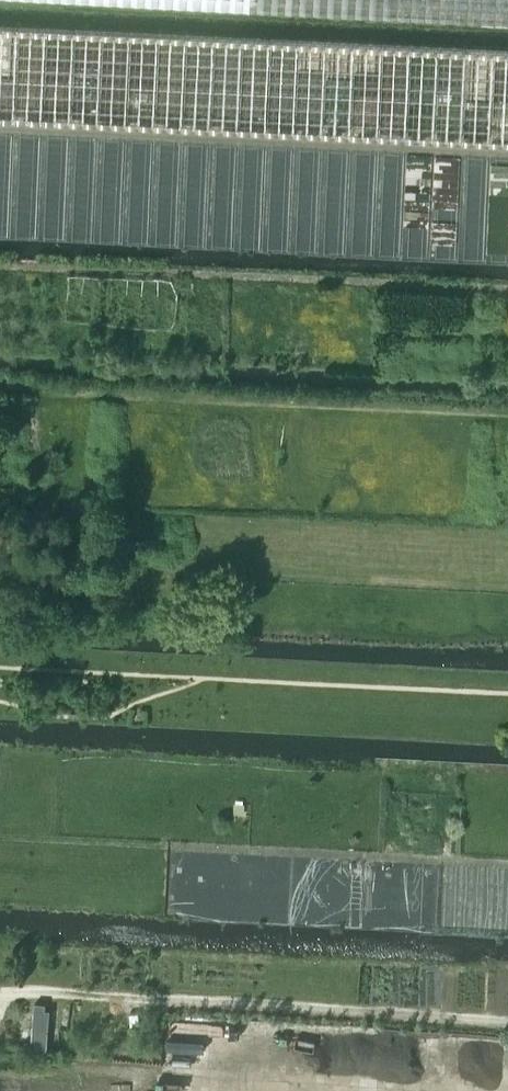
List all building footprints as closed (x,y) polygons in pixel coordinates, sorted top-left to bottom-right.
[(122,4),(507,23),(507,0),(50,0),(122,4)] [(461,46),(0,23),(0,117),(456,139),(461,46)] [(461,46),(456,139),(507,142),(507,49),(461,46)] [(35,1003),(31,1048),(47,1049),(50,1010),(45,1010),(45,1004),(35,1003)]
